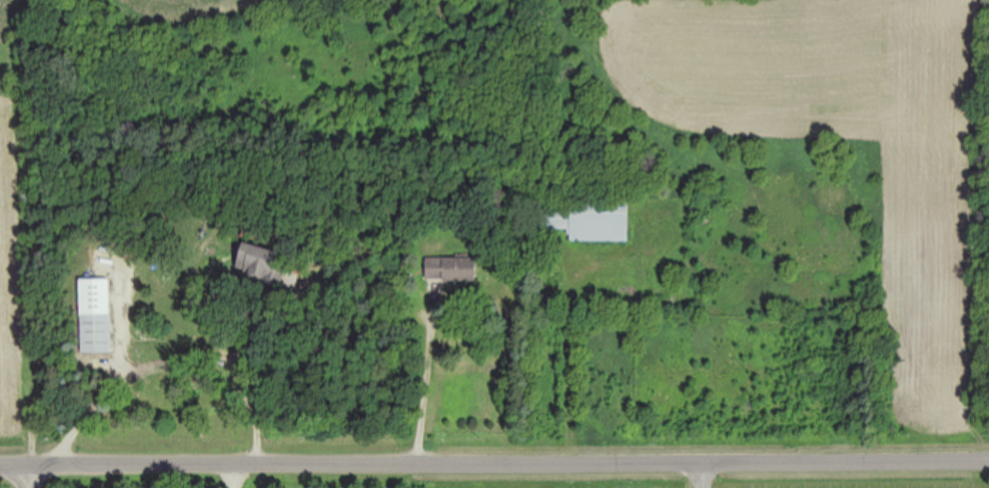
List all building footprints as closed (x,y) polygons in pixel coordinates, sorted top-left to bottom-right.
[(631,194),(573,194),(573,206),(518,206),(518,230),(573,230),(573,241),(631,241),(631,194)] [(237,271),(270,280),(278,253),(245,243),(237,271)] [(429,280),(478,280),(478,258),(429,258),(429,280)] [(112,279),(82,279),(82,352),(112,352),(112,279)]
